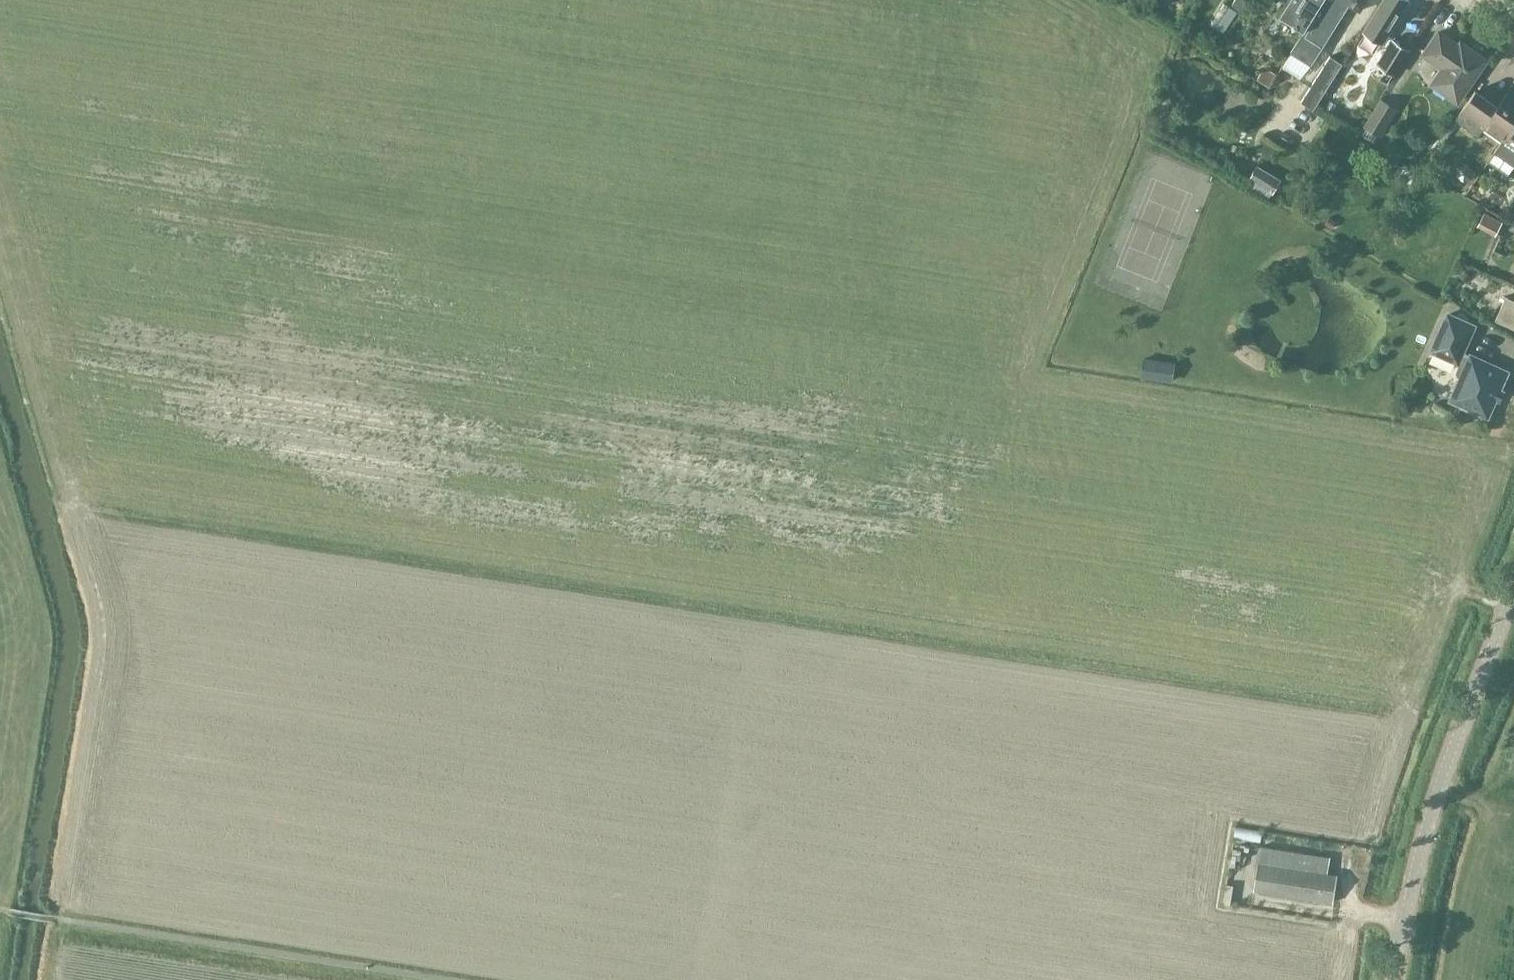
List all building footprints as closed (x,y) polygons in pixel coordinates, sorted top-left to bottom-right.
[(1230,6),(1237,10),(1239,12),(1248,0),(1234,0),(1230,6)] [(1324,0),(1289,0),(1280,15),(1291,22),(1292,29),(1299,27),(1303,30),(1324,0)] [(1303,30),(1291,51),(1311,64),(1348,4),(1360,11),(1367,0),(1324,0),(1303,30)] [(1412,51),(1387,34),(1409,0),(1386,0),(1366,31),(1390,47),(1379,63),(1397,74),(1412,51)] [(1230,6),(1227,5),(1214,27),(1222,32),(1237,10),(1230,6)] [(1459,101),(1487,59),(1461,41),(1459,44),(1439,31),(1424,54),(1444,67),(1433,83),(1459,101)] [(1313,110),(1342,64),(1330,57),(1301,102),(1313,110)] [(1513,123),(1513,85),(1512,84),(1498,104),(1477,89),(1455,118),(1480,136),(1485,129),(1501,140),(1504,137),(1513,123)] [(1397,108),(1380,98),(1363,126),(1364,126),(1360,133),(1375,143),(1379,135),(1380,136),(1397,108)] [(1504,137),(1501,140),(1493,152),(1513,166),(1513,123),(1504,137)] [(1270,195),(1278,181),(1253,167),(1245,181),(1270,195)] [(1506,227),(1512,213),(1493,205),(1487,218),(1506,227)] [(1507,296),(1497,319),(1513,326),(1513,300),(1507,296)] [(1477,410),(1488,415),(1507,371),(1472,355),(1471,355),(1462,351),(1474,325),(1449,313),(1432,349),(1461,362),(1457,371),(1459,374),(1462,376),(1452,398),(1462,403),(1462,405),(1476,412),(1477,410)] [(1175,362),(1143,357),(1140,377),(1172,382),(1175,362)] [(1261,845),(1258,862),(1254,890),(1333,902),(1337,874),(1327,873),(1330,856),(1261,845)]
